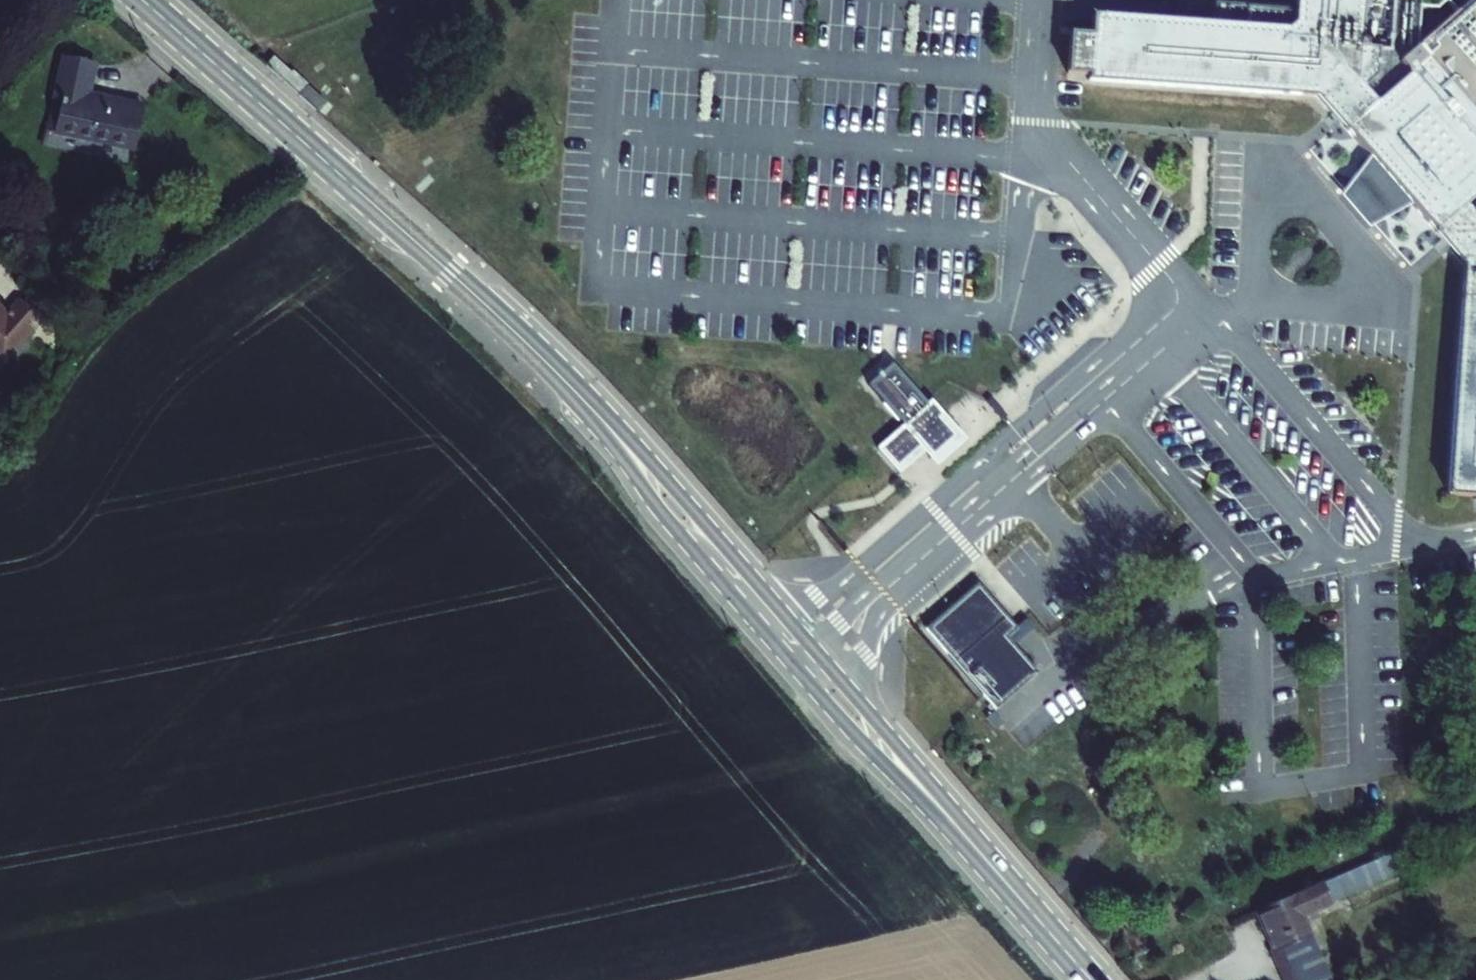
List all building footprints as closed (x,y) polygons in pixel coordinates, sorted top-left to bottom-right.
[(1097,85),(1319,100),(1445,247),(1464,264),(1461,301),(1443,498),(1475,501),(1475,3),(1458,19),(1445,33),(1424,50),(1429,0),(1304,0),(1302,31),(1196,22),(1179,21),(1101,16),(1097,85)] [(88,94),(55,94),(54,140),(64,141),(64,171),(144,172),(145,125),(87,124),(88,94)] [(1464,264),(1445,247),(1461,301),(1464,264)] [(1,387),(41,342),(21,324),(9,337),(0,328),(0,386),(1,387)] [(904,428),(877,451),(899,476),(926,453),(936,465),(960,444),(942,422),(945,419),(932,404),(929,407),(893,366),(869,387),(904,428)] [(984,572),(924,625),(949,653),(1009,599),(984,572)] [(1295,965),(1302,979),(1349,979),(1317,914),(1345,900),(1342,895),(1357,888),(1349,871),(1269,910),(1278,930),(1291,925),(1304,954),(1292,959),(1295,965)] [(1291,925),(1278,930),(1292,959),(1304,954),(1291,925)]
